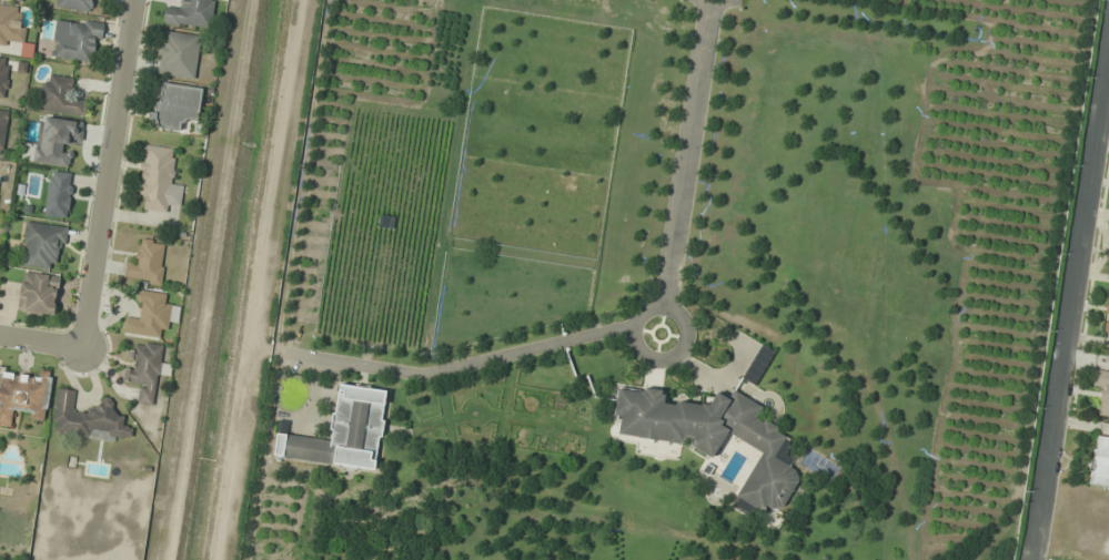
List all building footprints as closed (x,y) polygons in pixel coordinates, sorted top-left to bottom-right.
[(92,0),(54,0),(53,8),(91,13),(92,0)] [(215,0),(177,0),(176,4),(165,3),(162,24),(212,30),(215,0)] [(0,4),(0,44),(24,47),(26,29),(17,28),(20,6),(0,4)] [(53,57),(90,63),(93,42),(101,43),(104,23),(67,17),(65,32),(57,31),(53,57)] [(200,35),(160,30),(154,74),(195,79),(200,35)] [(11,58),(0,57),(0,100),(6,100),(11,58)] [(38,109),(84,117),(87,100),(74,99),(77,79),(43,74),(38,109)] [(185,131),(187,120),(198,121),(202,88),(159,82),(154,127),(185,131)] [(3,157),(9,112),(0,110),(0,157),(3,157)] [(32,161),(67,167),(71,144),(81,146),(84,123),(40,115),(32,161)] [(137,196),(146,197),(144,210),(168,213),(169,204),(181,205),(183,185),(172,184),(176,147),(142,144),(137,196)] [(68,219),(74,174),(50,170),(44,216),(68,219)] [(378,226),(392,228),(393,217),(380,216),(378,226)] [(64,226),(25,221),(20,265),(59,270),(64,226)] [(168,243),(141,238),(136,263),(127,261),(123,278),(160,285),(168,243)] [(16,313),(55,317),(60,276),(22,271),(16,313)] [(123,332),(164,339),(167,320),(178,322),(180,307),(166,304),(167,292),(140,288),(136,318),(125,316),(123,332)] [(163,345),(132,342),(130,365),(124,365),(123,382),(140,384),(139,404),(154,405),(157,375),(171,376),(172,364),(161,363),(163,345)] [(741,377),(756,385),(774,351),(759,343),(741,377)] [(1092,386),(1102,387),(1099,416),(1108,417),(1108,371),(1094,370),(1092,386)] [(52,372),(39,371),(38,376),(2,372),(0,384),(0,426),(11,428),(13,413),(46,417),(52,372)] [(385,390),(337,384),(330,439),(276,433),(273,457),(375,469),(385,390)] [(617,432),(692,448),(707,455),(712,456),(724,433),(760,451),(731,507),(745,514),(784,505),(797,479),(793,461),(793,458),(786,455),(790,435),(759,420),(757,419),(760,405),(732,391),(729,396),(714,393),(707,407),(664,398),(663,394),(618,384),(612,414),(620,418),(617,432)] [(131,438),(132,427),(123,426),(124,415),(113,414),(114,398),(102,398),(101,411),(74,409),(75,390),(56,388),(52,432),(131,438)] [(1096,435),(1088,484),(1108,487),(1108,437),(1096,435)]
